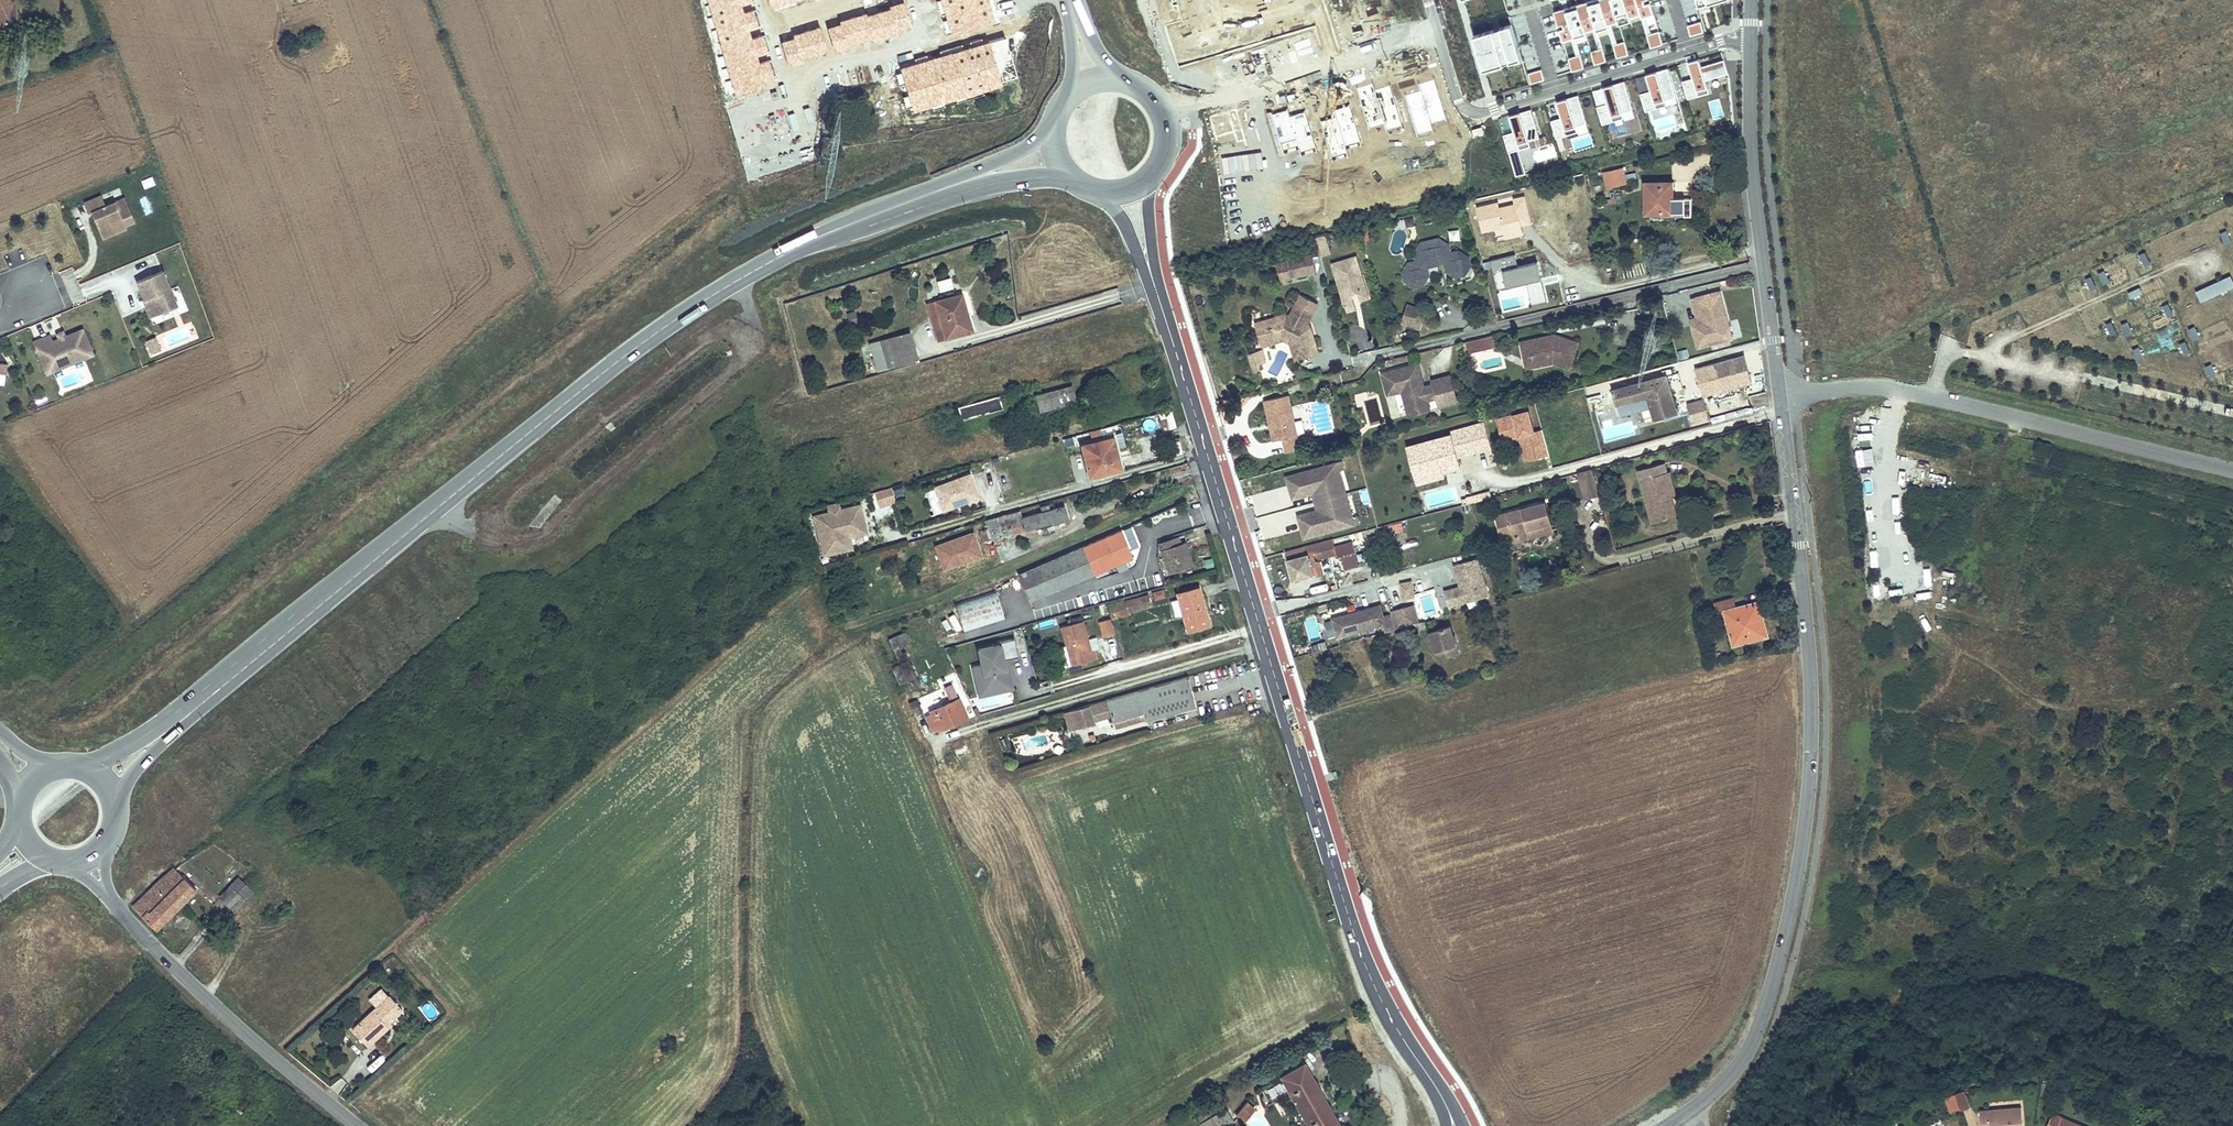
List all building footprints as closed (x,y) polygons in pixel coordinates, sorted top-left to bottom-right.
[(12,0),(0,0),(0,26),(0,27),(20,18),(12,0)] [(1589,2),(1597,29),(1598,32),(1609,28),(1608,25),(1601,0),(1595,0),(1589,2)] [(1608,25),(1620,22),(1613,0),(1601,0),(1608,25)] [(1620,22),(1621,25),(1632,22),(1631,18),(1625,0),(1613,0),(1620,22)] [(1631,18),(1642,15),(1638,0),(1625,0),(1631,18)] [(1642,15),(1643,18),(1655,14),(1652,3),(1646,5),(1644,0),(1646,0),(1638,0),(1642,15)] [(1589,2),(1578,5),(1586,32),(1597,29),(1589,2)] [(1578,5),(1567,9),(1576,39),(1587,35),(1586,32),(1578,5)] [(1567,9),(1555,12),(1559,26),(1564,24),(1566,29),(1560,30),(1564,42),(1576,39),(1567,9)] [(1021,10),(994,17),(1002,45),(1028,38),(1021,10)] [(1689,26),(1692,36),(1705,32),(1702,22),(1689,26)] [(1512,25),(1501,28),(1511,63),(1523,59),(1512,25)] [(1501,28),(1495,30),(1505,65),(1511,63),(1501,28)] [(899,76),(925,69),(915,29),(856,45),(870,94),(902,86),(899,76)] [(1495,30),(1474,36),(1485,71),(1505,65),(1495,30)] [(1660,32),(1648,35),(1652,48),(1664,44),(1660,32)] [(1626,42),(1615,46),(1618,58),(1630,55),(1626,42)] [(1603,49),(1592,52),(1596,65),(1607,62),(1603,49)] [(1581,56),(1569,59),(1573,72),(1585,68),(1581,56)] [(1694,79),(1684,82),(1689,100),(1710,93),(1707,81),(1730,74),(1725,61),(1703,67),(1700,60),(1689,63),(1694,79)] [(1651,91),(1641,94),(1647,112),(1669,106),(1667,98),(1677,95),(1669,69),(1646,76),(1651,91)] [(1529,74),(1532,84),(1546,80),(1543,70),(1529,74)] [(737,136),(767,129),(765,120),(775,117),(769,88),(752,92),(748,72),(724,77),(737,136)] [(815,95),(827,94),(826,76),(814,76),(815,95)] [(1608,105),(1598,107),(1604,125),(1626,119),(1623,111),(1633,108),(1625,82),(1603,89),(1608,105)] [(1562,118),(1552,121),(1557,139),(1579,133),(1577,125),(1587,122),(1579,96),(1557,103),(1562,118)] [(1514,133),(1504,136),(1510,154),(1532,147),(1530,140),(1540,137),(1532,110),(1510,117),(1514,133)] [(807,121),(809,128),(819,125),(817,118),(807,121)] [(1483,128),(1473,131),(1475,137),(1485,134),(1483,128)] [(1624,173),(1606,177),(1609,191),(1627,187),(1624,173)] [(144,189),(156,185),(152,174),(140,178),(144,189)] [(1672,183),(1646,183),(1646,214),(1672,214),(1672,217),(1691,217),(1691,199),(1672,199),(1672,183)] [(148,194),(138,198),(145,217),(155,213),(148,194)] [(101,196),(84,203),(89,213),(92,212),(97,210),(98,214),(94,216),(102,235),(113,230),(112,227),(123,222),(124,225),(134,221),(124,198),(106,206),(101,196)] [(113,230),(102,235),(103,238),(125,228),(124,225),(123,222),(112,227),(113,230)] [(1458,229),(1448,231),(1449,241),(1460,239),(1458,229)] [(2229,230),(2223,231),(2229,244),(2232,243),(2232,238),(2229,230)] [(1405,274),(1407,284),(1418,290),(1425,288),(1431,277),(1429,270),(1446,266),(1448,273),(1459,279),(1467,278),(1473,268),(1470,257),(1461,252),(1453,254),(1451,246),(1441,241),(1422,245),(1426,261),(1410,265),(1405,274)] [(2148,252),(2142,254),(2148,266),(2153,264),(2148,252)] [(1516,257),(1492,263),(1499,292),(1528,285),(1533,307),(1548,304),(1538,265),(1519,269),(1516,257)] [(1332,266),(1345,307),(1353,304),(1350,296),(1357,294),(1360,293),(1361,289),(1357,278),(1361,277),(1355,258),(1332,266)] [(1313,259),(1279,270),(1284,285),(1318,274),(1313,259)] [(72,269),(60,274),(74,306),(87,300),(72,269)] [(2113,282),(2107,270),(2102,273),(2107,284),(2113,282)] [(147,299),(154,315),(177,306),(163,271),(137,281),(145,300),(147,299)] [(2099,288),(2094,276),(2088,279),(2093,290),(2099,288)] [(2199,292),(2204,302),(2232,289),(2232,276),(2199,292)] [(940,291),(954,288),(952,277),(937,280),(940,291)] [(1360,293),(1357,294),(1360,302),(1369,299),(1366,291),(1361,277),(1357,278),(1361,289),(1360,293)] [(2143,288),(2131,293),(2134,298),(2146,293),(2143,288)] [(1734,341),(1721,295),(1694,302),(1697,312),(1702,310),(1705,320),(1708,319),(1710,325),(1707,328),(1704,329),(1703,325),(1694,328),(1698,341),(1707,339),(1710,348),(1734,341)] [(961,296),(956,298),(960,315),(967,313),(961,296)] [(960,315),(956,298),(935,304),(946,339),(972,331),(967,313),(960,315)] [(145,300),(143,300),(150,317),(154,315),(147,299),(145,300)] [(2177,315),(2171,303),(2166,306),(2171,318),(2177,315)] [(1355,311),(1353,304),(1345,307),(1347,314),(1355,311)] [(1312,316),(1295,306),(1288,318),(1285,323),(1275,317),(1267,319),(1272,338),(1279,336),(1281,343),(1287,346),(1292,362),(1318,356),(1312,335),(1302,338),(1300,330),(1304,324),(1306,325),(1312,316)] [(1425,319),(1426,312),(1408,307),(1406,314),(1425,319)] [(154,323),(179,315),(177,308),(152,316),(154,323)] [(848,314),(851,324),(858,322),(855,312),(848,314)] [(1425,319),(1406,314),(1403,326),(1421,331),(1425,319)] [(1282,315),(1275,317),(1285,323),(1288,318),(1282,315)] [(1267,319),(1262,319),(1261,323),(1268,346),(1281,343),(1279,336),(1272,338),(1267,319)] [(2120,333),(2114,322),(2109,324),(2114,336),(2120,333)] [(2130,322),(2125,324),(2130,336),(2136,334),(2130,322)] [(2198,326),(2192,329),(2198,341),(2203,338),(2198,326)] [(52,335),(35,341),(47,373),(67,365),(65,360),(92,349),(83,328),(66,336),(65,333),(59,335),(60,338),(54,340),(52,335)] [(888,340),(896,367),(918,361),(911,334),(888,340)] [(143,341),(150,355),(162,350),(156,336),(143,341)] [(1476,341),(1468,343),(1471,353),(1497,347),(1494,336),(1476,341)] [(1584,344),(1561,337),(1560,342),(1552,339),(1527,343),(1531,360),(1541,358),(1543,365),(1552,363),(1563,366),(1576,371),(1584,344)] [(1707,339),(1698,341),(1700,350),(1710,348),(1707,339)] [(2188,341),(2183,343),(2188,355),(2194,353),(2188,341)] [(2147,359),(2142,347),(2136,349),(2142,361),(2147,359)] [(92,349),(65,360),(67,365),(94,355),(92,349)] [(1251,365),(1265,363),(1263,350),(1249,352),(1251,365)] [(1541,358),(1531,360),(1533,372),(1563,366),(1552,363),(1543,365),(1541,358)] [(1737,375),(1733,361),(1711,367),(1715,381),(1737,375)] [(2220,376),(2214,364),(2209,367),(2215,378),(2220,376)] [(1418,365),(1414,366),(1420,386),(1425,388),(1418,365)] [(1461,405),(1453,376),(1433,381),(1434,385),(1425,388),(1420,386),(1414,366),(1381,375),(1387,396),(1402,392),(1408,416),(1422,412),(1423,416),(1434,413),(1431,403),(1441,401),(1443,410),(1461,405)] [(1737,375),(1715,381),(1719,394),(1740,388),(1737,375)] [(1669,380),(1620,394),(1625,410),(1650,402),(1657,424),(1680,417),(1669,380)] [(1073,387),(1036,397),(1040,412),(1077,403),(1073,387)] [(999,397),(958,408),(962,420),(1003,410),(999,397)] [(1296,427),(1288,397),(1264,403),(1273,443),(1283,441),(1286,455),(1304,451),(1302,444),(1307,443),(1306,435),(1300,436),(1295,438),(1292,427),(1296,427)] [(1703,397),(1685,402),(1691,424),(1709,419),(1703,397)] [(1098,407),(1089,409),(1093,425),(1102,423),(1098,407)] [(1173,413),(1166,414),(1169,428),(1176,427),(1173,413)] [(1296,420),(1298,434),(1305,433),(1303,419),(1296,420)] [(1459,456),(1493,447),(1486,422),(1452,432),(1453,434),(1408,447),(1416,475),(1444,467),(1443,463),(1449,462),(1460,459),(1459,456)] [(1113,437),(1082,445),(1091,479),(1122,470),(1113,437)] [(1449,462),(1443,463),(1444,467),(1450,466),(1451,470),(1462,467),(1460,459),(1449,462)] [(1667,463),(1638,470),(1641,481),(1646,479),(1652,502),(1647,504),(1652,524),(1671,518),(1666,498),(1672,497),(1676,496),(1667,463)] [(1343,470),(1341,464),(1330,467),(1332,474),(1338,472),(1343,470)] [(1330,467),(1287,480),(1294,501),(1321,493),(1326,510),(1299,519),(1306,540),(1348,528),(1346,521),(1352,519),(1338,472),(1332,474),(1330,467)] [(1444,467),(1416,475),(1418,483),(1446,475),(1444,467)] [(1591,471),(1578,475),(1585,498),(1598,495),(1591,471)] [(1001,475),(1005,490),(1012,488),(1008,473),(1001,475)] [(978,499),(969,475),(936,488),(945,512),(978,499)] [(1646,479),(1641,481),(1647,504),(1652,502),(1646,479)] [(891,488),(881,491),(885,505),(895,502),(891,488)] [(879,507),(885,505),(881,491),(875,493),(879,507)] [(1666,498),(1671,518),(1678,517),(1672,497),(1666,498)] [(844,533),(866,527),(860,505),(840,510),(838,504),(826,507),(828,513),(813,518),(824,557),(844,551),(841,539),(844,533)] [(1547,504),(1498,517),(1504,539),(1530,532),(1531,537),(1554,531),(1547,504)] [(1003,516),(994,519),(999,536),(1005,534),(1002,521),(1014,518),(1018,530),(1067,516),(1064,508),(1049,513),(1046,506),(1038,509),(1040,515),(1022,520),(1019,511),(1003,516)] [(1359,524),(1357,518),(1352,519),(1346,521),(1348,528),(1359,524)] [(1389,525),(1391,534),(1404,531),(1401,522),(1389,525)] [(1121,532),(1019,575),(1030,601),(1071,583),(1131,557),(1129,551),(1121,532)] [(979,558),(972,534),(934,545),(941,569),(979,558)] [(1178,540),(1162,545),(1170,570),(1192,563),(1187,545),(1180,546),(1178,540)] [(1331,542),(1302,550),(1304,558),(1308,557),(1309,559),(1315,558),(1316,562),(1335,557),(1336,560),(1341,559),(1352,556),(1354,556),(1351,545),(1334,550),(1331,542)] [(1356,569),(1352,556),(1341,559),(1345,571),(1356,569)] [(1308,557),(1304,558),(1289,562),(1293,579),(1305,576),(1306,580),(1314,577),(1313,574),(1309,559),(1308,557)] [(1309,559),(1313,574),(1319,573),(1318,567),(1316,562),(1315,558),(1309,559)] [(1489,594),(1480,560),(1457,566),(1462,583),(1466,585),(1463,588),(1447,593),(1451,608),(1468,603),(1490,597),(1489,594)] [(1411,582),(1401,584),(1402,591),(1413,589),(1411,582)] [(1451,608),(1447,593),(1463,588),(1466,585),(1462,583),(1437,590),(1443,610),(1451,608)] [(1163,588),(1152,591),(1155,600),(1166,597),(1163,588)] [(1177,594),(1178,600),(1183,616),(1188,633),(1210,628),(1199,588),(1177,594)] [(1402,591),(1404,597),(1414,595),(1413,589),(1402,591)] [(998,591),(957,604),(967,633),(1007,620),(998,591)] [(1147,595),(1114,605),(1117,614),(1126,611),(1129,614),(1150,608),(1147,595)] [(1734,644),(1744,642),(1742,636),(1761,631),(1757,615),(1763,613),(1760,602),(1736,608),(1734,598),(1715,602),(1717,612),(1724,611),(1734,644)] [(1183,616),(1178,600),(1171,601),(1175,618),(1183,616)] [(1117,614),(1114,605),(1108,607),(1113,620),(1129,616),(1129,614),(1126,611),(1117,614)] [(1396,629),(1391,613),(1383,615),(1380,605),(1370,607),(1357,611),(1357,615),(1354,616),(1353,612),(1333,618),(1338,636),(1383,624),(1385,632),(1396,629)] [(1410,625),(1418,623),(1413,605),(1405,607),(1410,625)] [(1489,622),(1504,619),(1500,606),(1476,612),(1477,616),(1487,613),(1489,622)] [(1391,613),(1396,629),(1410,625),(1405,607),(1391,611),(1391,613)] [(1742,636),(1744,642),(1769,636),(1763,613),(1757,615),(1761,631),(1742,636)] [(1103,636),(1115,633),(1111,617),(1098,620),(1103,636)] [(959,622),(950,626),(956,643),(965,641),(959,622)] [(1093,652),(1084,622),(1061,628),(1072,667),(1098,659),(1096,651),(1093,652)] [(1439,661),(1440,661),(1458,655),(1450,628),(1431,633),(1439,661)] [(905,634),(891,641),(895,649),(909,642),(905,634)] [(1093,649),(1100,646),(1096,636),(1090,638),(1093,649)] [(1001,646),(980,651),(984,665),(975,667),(977,677),(982,676),(985,690),(1012,684),(1007,661),(1020,658),(1015,639),(1000,643),(1001,646)] [(898,658),(901,664),(908,661),(905,655),(898,658)] [(908,661),(901,664),(894,668),(902,683),(909,680),(914,688),(920,686),(908,661)] [(982,676),(977,677),(982,698),(1014,691),(1012,684),(985,690),(982,676)] [(1069,712),(1074,730),(1093,724),(1092,720),(1111,715),(1112,722),(1144,714),(1146,721),(1196,707),(1187,678),(1096,704),(1069,712)] [(1038,696),(1050,693),(1047,680),(1035,683),(1038,696)] [(934,716),(927,719),(932,731),(937,729),(939,733),(966,720),(952,686),(943,689),(950,705),(933,712),(934,716)] [(1069,712),(1064,713),(1069,731),(1074,730),(1069,712)] [(1144,714),(1112,722),(1115,730),(1146,721),(1144,714)] [(1000,738),(1002,748),(1011,747),(1009,737),(1000,738)] [(176,870),(135,907),(156,929),(196,890),(176,870)] [(220,899),(228,907),(242,892),(247,896),(252,891),(239,878),(220,899)] [(242,892),(228,907),(233,911),(247,896),(242,892)] [(268,900),(259,909),(265,915),(274,906),(268,900)] [(265,915),(259,909),(256,912),(262,918),(265,915)] [(392,997),(353,1030),(368,1047),(393,1026),(390,1024),(404,1012),(392,997)] [(433,1019),(439,1012),(428,1002),(422,1009),(433,1019)] [(1282,1077),(1309,1125),(1339,1125),(1304,1064),(1282,1077)] [(1965,1092),(1955,1095),(1960,1109),(1960,1110),(1969,1107),(1965,1092)] [(1955,1095),(1946,1098),(1951,1111),(1960,1109),(1955,1095)] [(1255,1109),(1247,1103),(1237,1116),(1244,1122),(1255,1109)] [(1980,1111),(1981,1125),(2023,1125),(2022,1108),(1980,1111)] [(1200,1124),(1201,1125),(1227,1125),(1233,1122),(1226,1109),(1200,1124)] [(2052,1114),(2047,1125),(2057,1125),(2061,1118),(2052,1114)] [(2061,1118),(2057,1125),(2081,1125),(2061,1118)]
